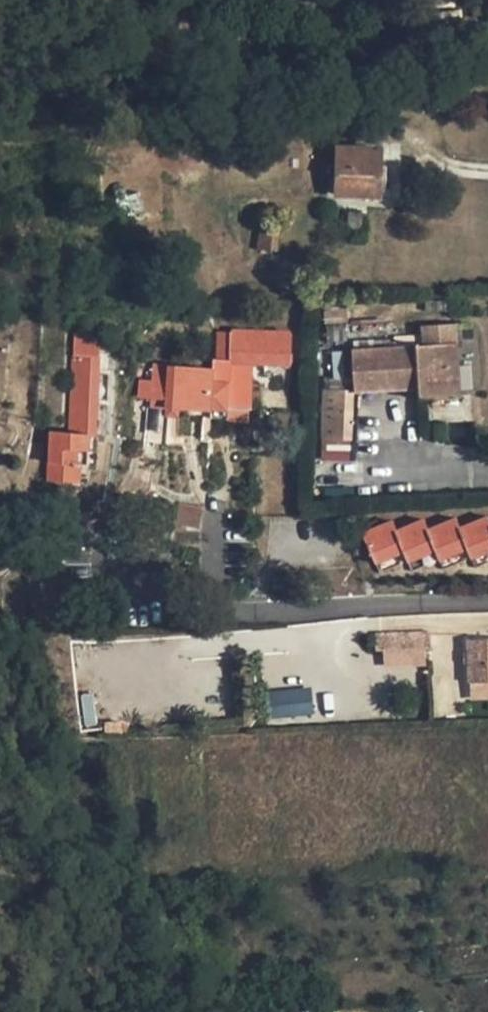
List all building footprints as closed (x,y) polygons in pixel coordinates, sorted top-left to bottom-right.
[(381,149),(336,148),(336,165),(328,165),(328,178),(335,178),(334,196),(380,197),(381,149)] [(369,230),(370,218),(352,217),(352,229),(369,230)] [(260,250),(271,251),(273,230),(262,228),(260,250)] [(280,231),(273,230),(271,251),(278,252),(280,231)] [(453,297),(433,297),(433,309),(453,308),(453,297)] [(351,339),(350,320),(333,321),(334,340),(351,339)] [(153,406),(166,407),(180,408),(228,411),(229,407),(248,409),(250,409),(253,365),(291,366),(292,336),(219,334),(217,361),(214,360),(214,372),(156,367),(154,383),(153,397),(153,406)] [(421,401),(462,398),(459,345),(418,347),(417,337),(389,339),(389,349),(366,351),(354,352),(355,393),(325,392),(324,440),(355,441),(357,394),(420,390),(421,401)] [(70,435),(50,434),(48,481),(86,483),(87,465),(96,465),(97,445),(88,445),(89,435),(95,436),(99,339),(76,338),(70,435)] [(366,341),(366,351),(389,349),(389,339),(366,341)] [(325,381),(325,392),(355,393),(354,352),(333,353),(334,381),(325,381)] [(140,396),(153,397),(154,383),(141,383),(140,396)] [(179,418),(180,408),(166,407),(166,417),(179,418)] [(248,424),(248,409),(229,407),(228,411),(228,422),(248,424)] [(166,445),(168,424),(147,423),(146,443),(166,445)] [(204,507),(177,504),(175,524),(201,527),(204,507)] [(461,529),(459,530),(468,551),(472,561),(487,554),(487,518),(461,529)] [(459,530),(461,529),(457,520),(429,531),(427,532),(436,553),(440,562),(468,551),(459,530)] [(427,532),(429,531),(425,521),(398,532),(396,534),(405,554),(409,564),(436,553),(427,532)] [(396,534),(398,532),(393,523),(364,534),(377,566),(405,554),(396,534)] [(378,651),(381,650),(429,649),(428,633),(377,635),(378,651)] [(469,643),(470,681),(487,681),(487,642),(469,643)] [(268,691),(271,719),(314,715),(311,687),(268,691)] [(96,725),(93,693),(80,694),(83,726),(96,725)]
